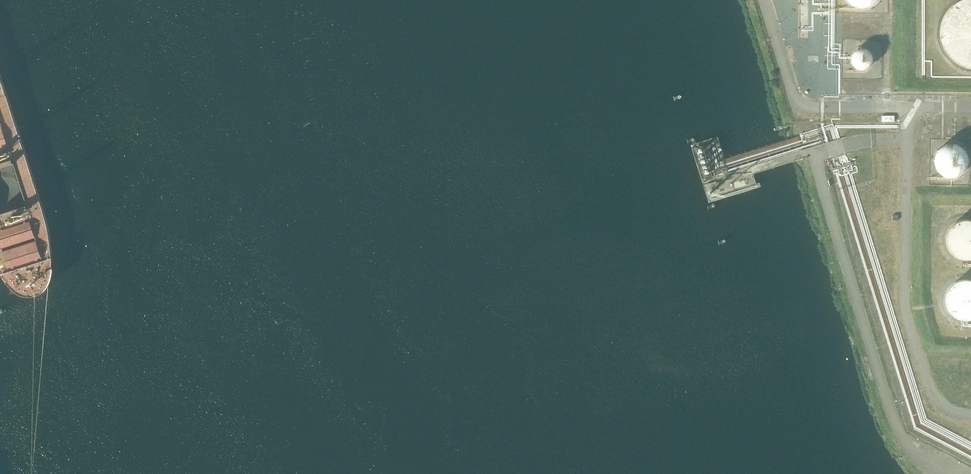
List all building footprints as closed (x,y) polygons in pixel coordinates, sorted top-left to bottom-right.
[(960,0),(957,2),(954,4),(953,5),(951,6),(949,9),(947,10),(946,12),(944,15),(943,18),(942,20),(942,22),(941,24),(941,25),(940,27),(940,28),(940,30),(940,32),(940,34),(940,37),(940,39),(941,40),(941,42),(941,43),(942,46),(944,49),(945,51),(946,53),(948,55),(949,57),(951,58),(953,60),(956,62),(957,64),(959,65),(962,66),(964,67),(966,67),(969,68),(970,68),(970,0),(960,0)] [(853,52),(852,53),(852,55),(851,56),(851,57),(851,58),(851,60),(851,61),(851,62),(852,63),(852,64),(853,65),(853,66),(854,67),(855,68),(857,69),(858,69),(859,70),(860,70),(862,70),(863,70),(864,70),(865,69),(866,69),(867,68),(868,68),(869,67),(870,66),(871,65),(872,64),(872,63),(872,62),(873,60),(873,59),(873,58),(873,57),(872,55),(871,54),(870,52),(869,51),(868,50),(866,49),(865,49),(864,48),(862,48),(861,48),(859,48),(857,49),(856,50),(855,50),(854,51),(853,52)] [(966,168),(967,167),(968,165),(968,164),(968,163),(968,161),(968,159),(968,158),(968,157),(967,155),(966,153),(966,152),(965,151),(964,150),(963,148),(961,147),(960,146),(958,145),(957,145),(955,144),(953,144),(950,144),(949,144),(947,144),(945,145),(944,145),(943,146),(941,147),(940,148),(939,149),(937,151),(936,152),(936,153),(935,154),(935,155),(934,157),(934,159),(934,160),(934,162),(934,164),(935,165),(935,167),(936,168),(936,169),(937,171),(938,172),(939,173),(940,174),(941,175),(943,175),(944,176),(945,177),(947,177),(948,177),(950,178),(952,178),(953,177),(955,177),(956,177),(958,176),(959,176),(960,175),(961,174),(963,173),(964,172),(965,170),(966,169),(966,168)] [(746,184),(744,179),(734,182),(735,188),(746,184)] [(946,244),(946,245),(947,246),(947,248),(948,250),(949,251),(950,252),(951,253),(952,255),(954,256),(955,257),(958,258),(959,259),(961,259),(963,259),(964,260),(966,260),(968,259),(970,259),(970,221),(968,220),(966,220),(964,220),(963,220),(961,221),(959,221),(956,222),(954,224),(953,225),(951,226),(950,227),(949,229),(948,231),(947,233),(946,235),(946,236),(946,237),(946,239),(946,240),(946,241),(946,243),(946,244)] [(970,280),(968,280),(966,279),(964,279),(962,280),(960,280),(958,281),(956,282),(954,282),(952,284),(951,285),(950,287),(948,288),(947,291),(946,293),(946,294),(946,295),(945,297),(945,298),(945,299),(945,301),(946,302),(946,304),(946,305),(947,307),(948,309),(949,311),(950,312),(951,313),(953,315),(954,316),(956,316),(957,317),(959,318),(961,318),(962,318),(965,319),(966,319),(969,318),(970,318),(970,280)]
